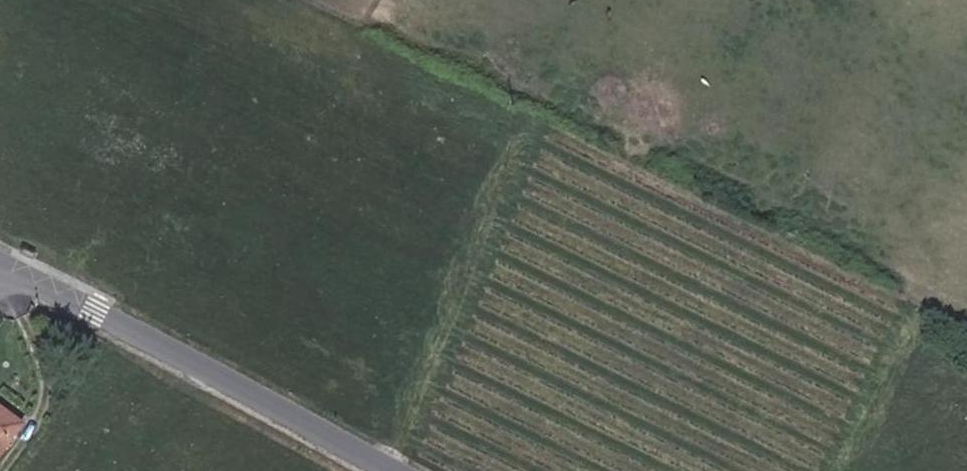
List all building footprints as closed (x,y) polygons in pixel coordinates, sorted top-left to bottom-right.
[(35,438),(2,412),(0,415),(0,470),(10,470),(35,438)]
